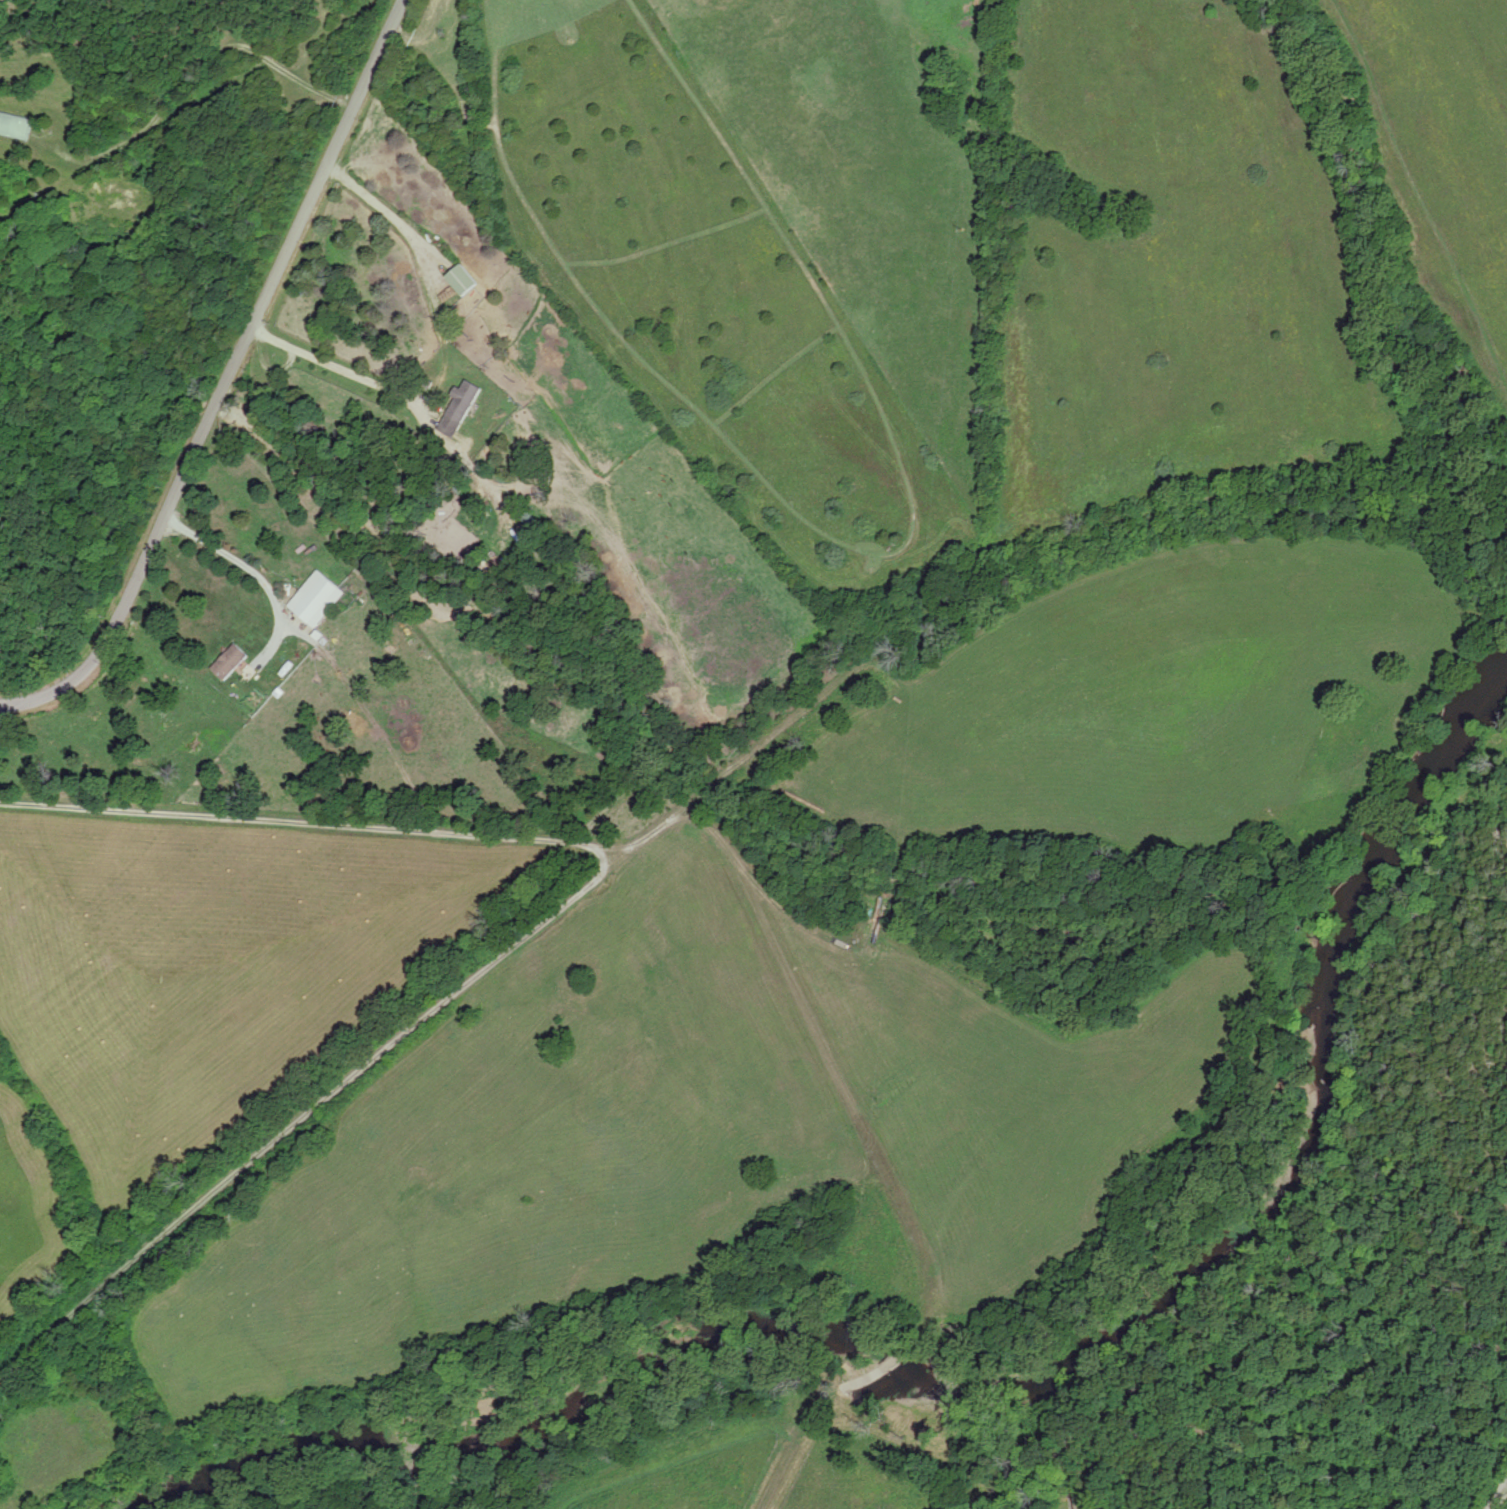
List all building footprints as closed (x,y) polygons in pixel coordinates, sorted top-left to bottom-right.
[(33,119),(0,113),(0,135),(29,140),(33,119)] [(480,284),(461,265),(447,278),(466,297),(480,284)] [(438,429),(455,439),(483,390),(466,380),(438,429)] [(294,612),(316,630),(346,594),(324,576),(294,612)] [(223,683),(248,658),(235,644),(210,669),(223,683)]
